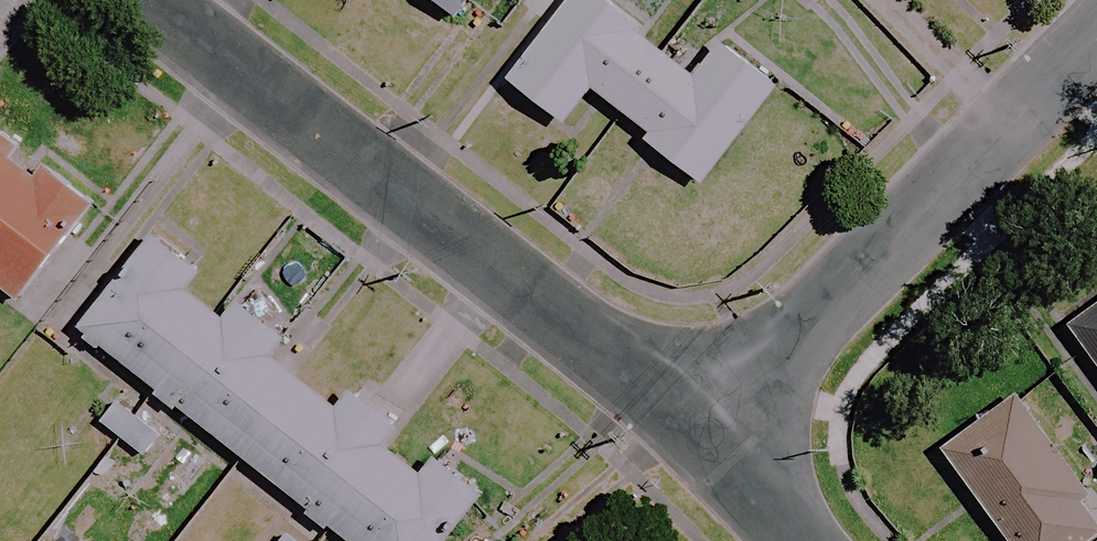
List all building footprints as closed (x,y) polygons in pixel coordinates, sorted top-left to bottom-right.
[(453,19),(468,0),(428,0),(453,19)] [(612,0),(573,0),(509,84),(563,125),(590,89),(649,134),(643,142),(700,186),(777,86),(722,44),(695,80),(648,44),(656,33),(612,0)] [(20,303),(72,232),(101,192),(45,151),(34,166),(14,151),(25,136),(0,118),(0,288),(20,303)] [(157,235),(81,330),(344,540),(445,540),(482,495),(436,458),(419,479),(380,448),(397,428),(355,394),(339,414),(269,359),(286,338),(240,301),(223,322),(183,290),(200,269),(157,235)] [(1067,323),(1096,366),(1096,302),(1067,323)] [(1017,394),(940,450),(1006,540),(1093,540),(1096,538),(1096,520),(1075,490),(1083,485),(1017,394)] [(161,436),(118,402),(100,425),(143,459),(161,436)] [(287,531),(279,540),(299,540),(287,531)]
